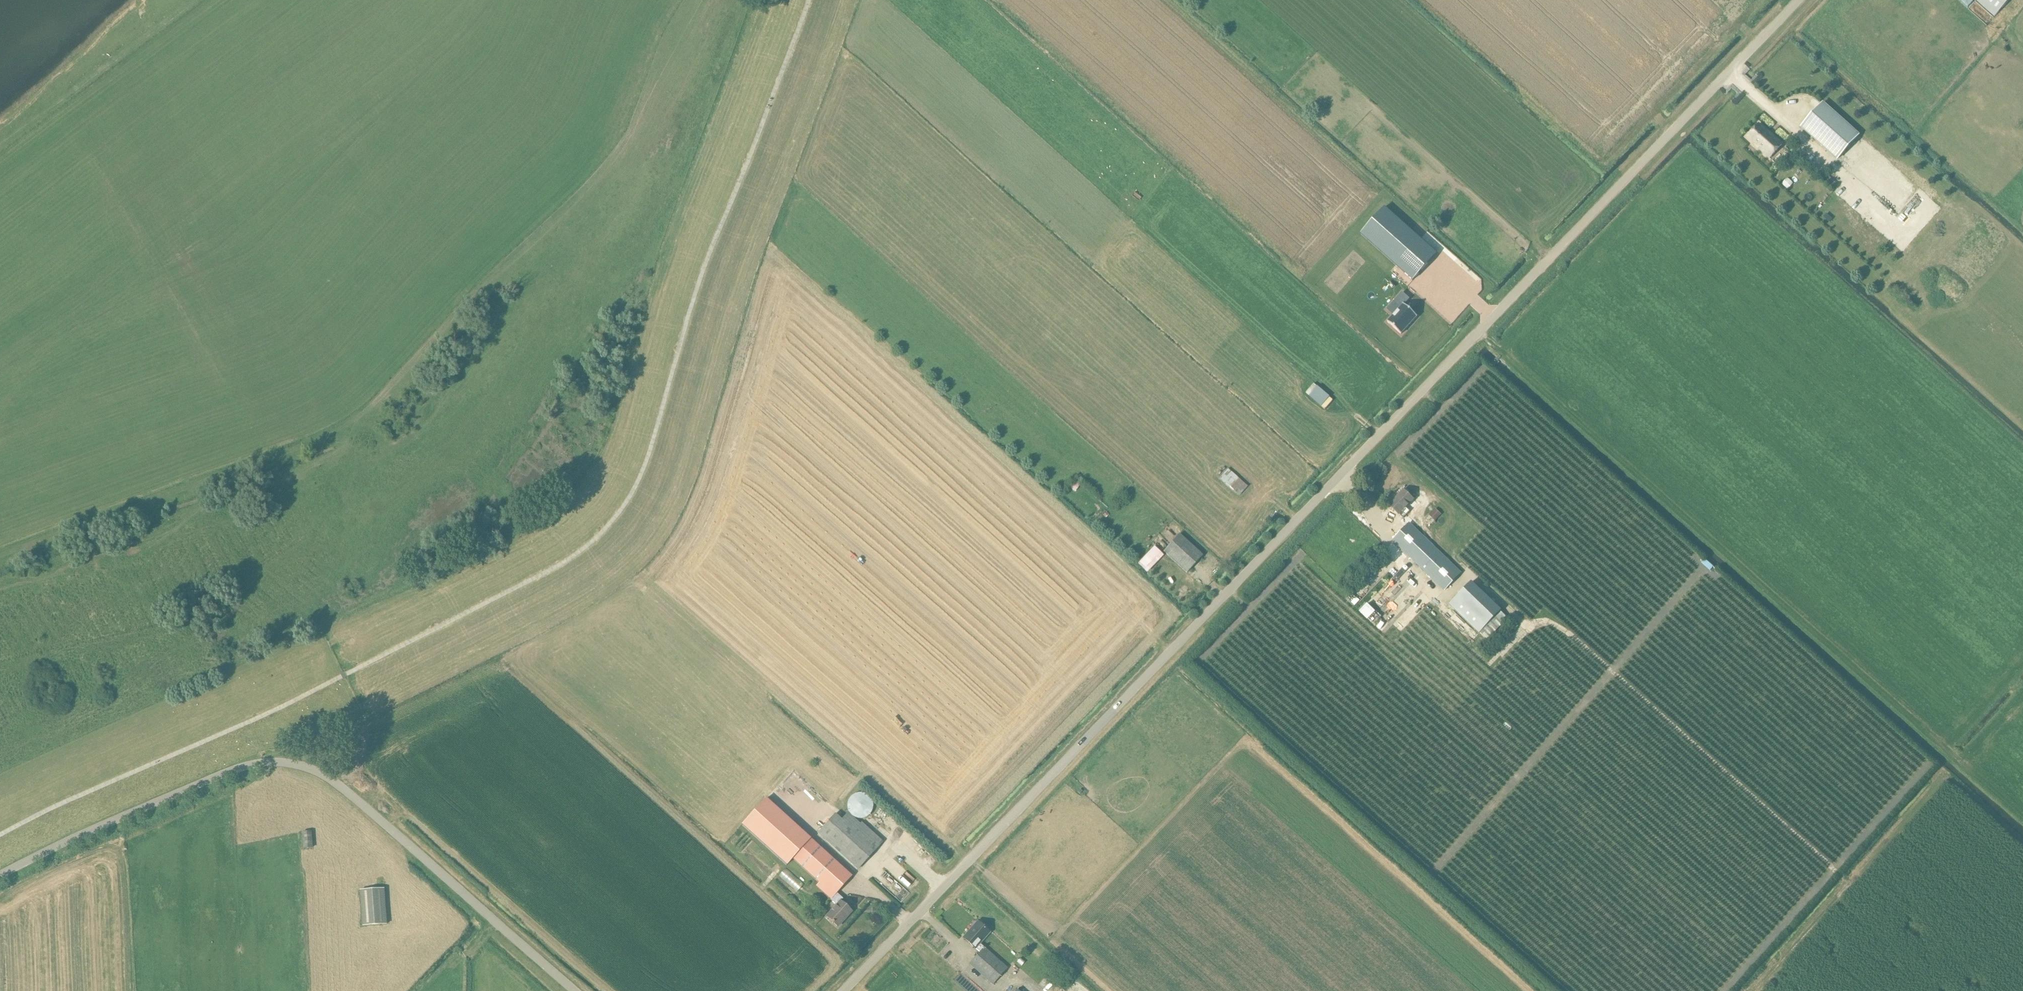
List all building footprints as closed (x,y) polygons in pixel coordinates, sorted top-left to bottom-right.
[(1994,17),(2010,0),(1975,0),(1994,17)] [(1801,127),(1837,159),(1858,135),(1823,103),(1801,127)] [(1760,148),(1771,158),(1782,145),(1771,135),(1771,136),(1758,125),(1748,136),(1760,147),(1760,148)] [(1867,200),(1858,208),(1864,216),(1874,207),(1867,200)] [(1385,206),(1361,233),(1412,280),(1437,254),(1385,206)] [(1485,278),(1479,287),(1483,290),(1490,280),(1485,278)] [(1400,334),(1417,316),(1404,304),(1409,298),(1402,292),(1394,301),(1401,307),(1387,322),(1400,334)] [(1326,409),(1335,399),(1317,382),(1307,392),(1326,409)] [(1242,495),(1250,484),(1229,468),(1220,479),(1242,495)] [(1075,482),(1070,488),(1074,492),(1080,485),(1075,482)] [(1389,504),(1403,518),(1410,511),(1406,507),(1413,500),(1403,490),(1389,504)] [(1437,520),(1442,513),(1437,508),(1431,515),(1437,520)] [(1392,541),(1445,591),(1462,573),(1410,522),(1392,541)] [(1203,555),(1180,534),(1163,552),(1187,573),(1203,555)] [(1480,632),(1487,639),(1507,618),(1500,612),(1502,610),(1471,581),(1450,604),(1480,632)] [(1371,619),(1379,610),(1370,602),(1362,611),(1371,619)] [(874,805),(874,802),(873,799),(872,797),(870,796),(868,794),(866,793),(864,792),(861,792),(859,792),(856,793),(854,795),(852,796),(850,800),(849,802),(849,805),(849,807),(850,810),(852,813),(853,814),(855,816),(857,817),(860,817),(862,817),(864,817),(867,816),(871,814),(873,810),(874,807),(874,805)] [(811,839),(766,798),(742,825),(787,865),(811,839)] [(817,833),(858,870),(884,842),(862,822),(860,823),(848,812),(842,819),(835,813),(817,833)] [(312,848),(312,831),(302,831),(303,848),(312,848)] [(826,916),(838,926),(852,911),(841,901),(843,899),(837,893),(853,875),(812,838),(793,860),(833,896),(830,899),(836,905),(826,916)] [(794,878),(796,877),(786,868),(780,875),(798,891),(803,886),(794,878)] [(384,889),(360,891),(363,926),(387,924),(384,889)] [(969,965),(993,985),(1008,968),(980,943),(990,932),(978,922),(964,938),(975,948),(980,952),(969,965)]
